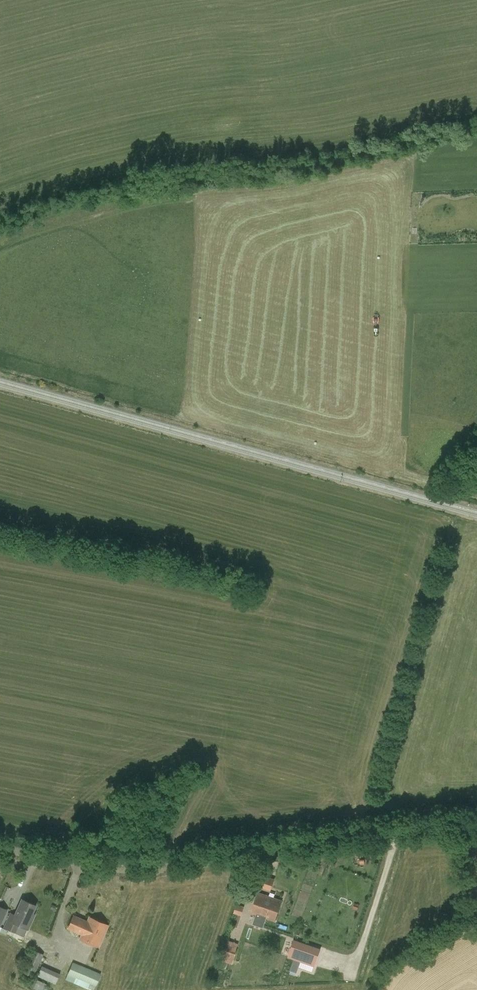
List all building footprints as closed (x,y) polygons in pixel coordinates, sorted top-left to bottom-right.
[(263,928),(267,918),(274,921),(281,901),(259,893),(252,913),(256,914),(252,924),(263,928)] [(18,925),(27,929),(31,920),(29,919),(35,905),(22,899),(15,915),(10,913),(3,927),(15,932),(18,925)] [(244,907),(236,904),(234,913),(241,916),(244,907)] [(99,947),(108,925),(89,917),(87,921),(73,915),(67,928),(81,934),(79,939),(99,947)] [(217,958),(231,963),(239,943),(224,937),(217,958)] [(320,949),(305,944),(294,940),(288,957),(299,961),(314,966),(320,949)] [(33,977),(43,955),(32,950),(22,972),(33,977)] [(300,961),(299,961),(294,959),(290,970),(296,972),(300,961)] [(65,978),(93,989),(94,989),(101,973),(72,961),(65,978)] [(36,976),(56,983),(60,972),(40,965),(36,976)] [(37,989),(43,989),(46,983),(37,979),(32,988),(37,989)]
